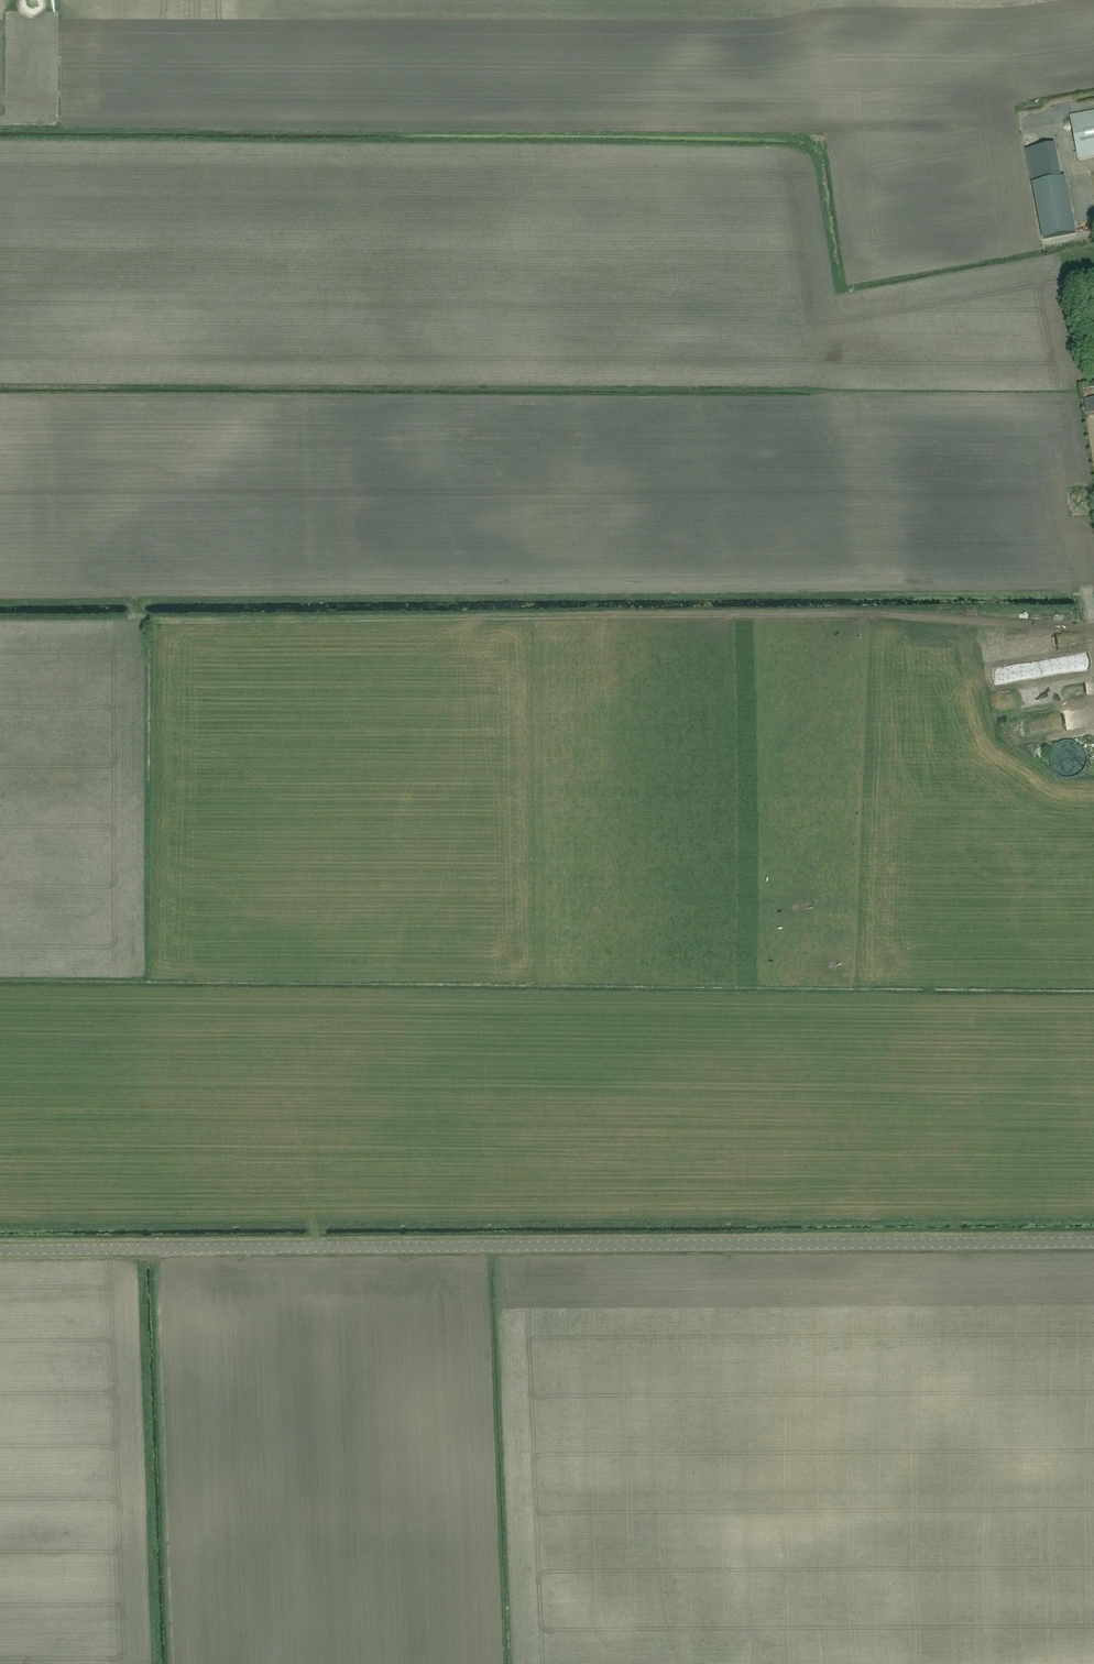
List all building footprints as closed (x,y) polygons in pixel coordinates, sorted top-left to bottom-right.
[(1093,157),(1093,112),(1071,116),(1079,160),(1093,157)] [(1044,240),(1076,233),(1066,178),(1062,179),(1055,144),(1026,149),(1033,185),(1044,240)] [(991,652),(992,657),(1049,650),(1048,637),(1001,643),(1002,651),(991,652)] [(1035,702),(1032,684),(1024,686),(1027,704),(1035,702)] [(1028,745),(1022,748),(1027,758),(1033,755),(1028,745)]
